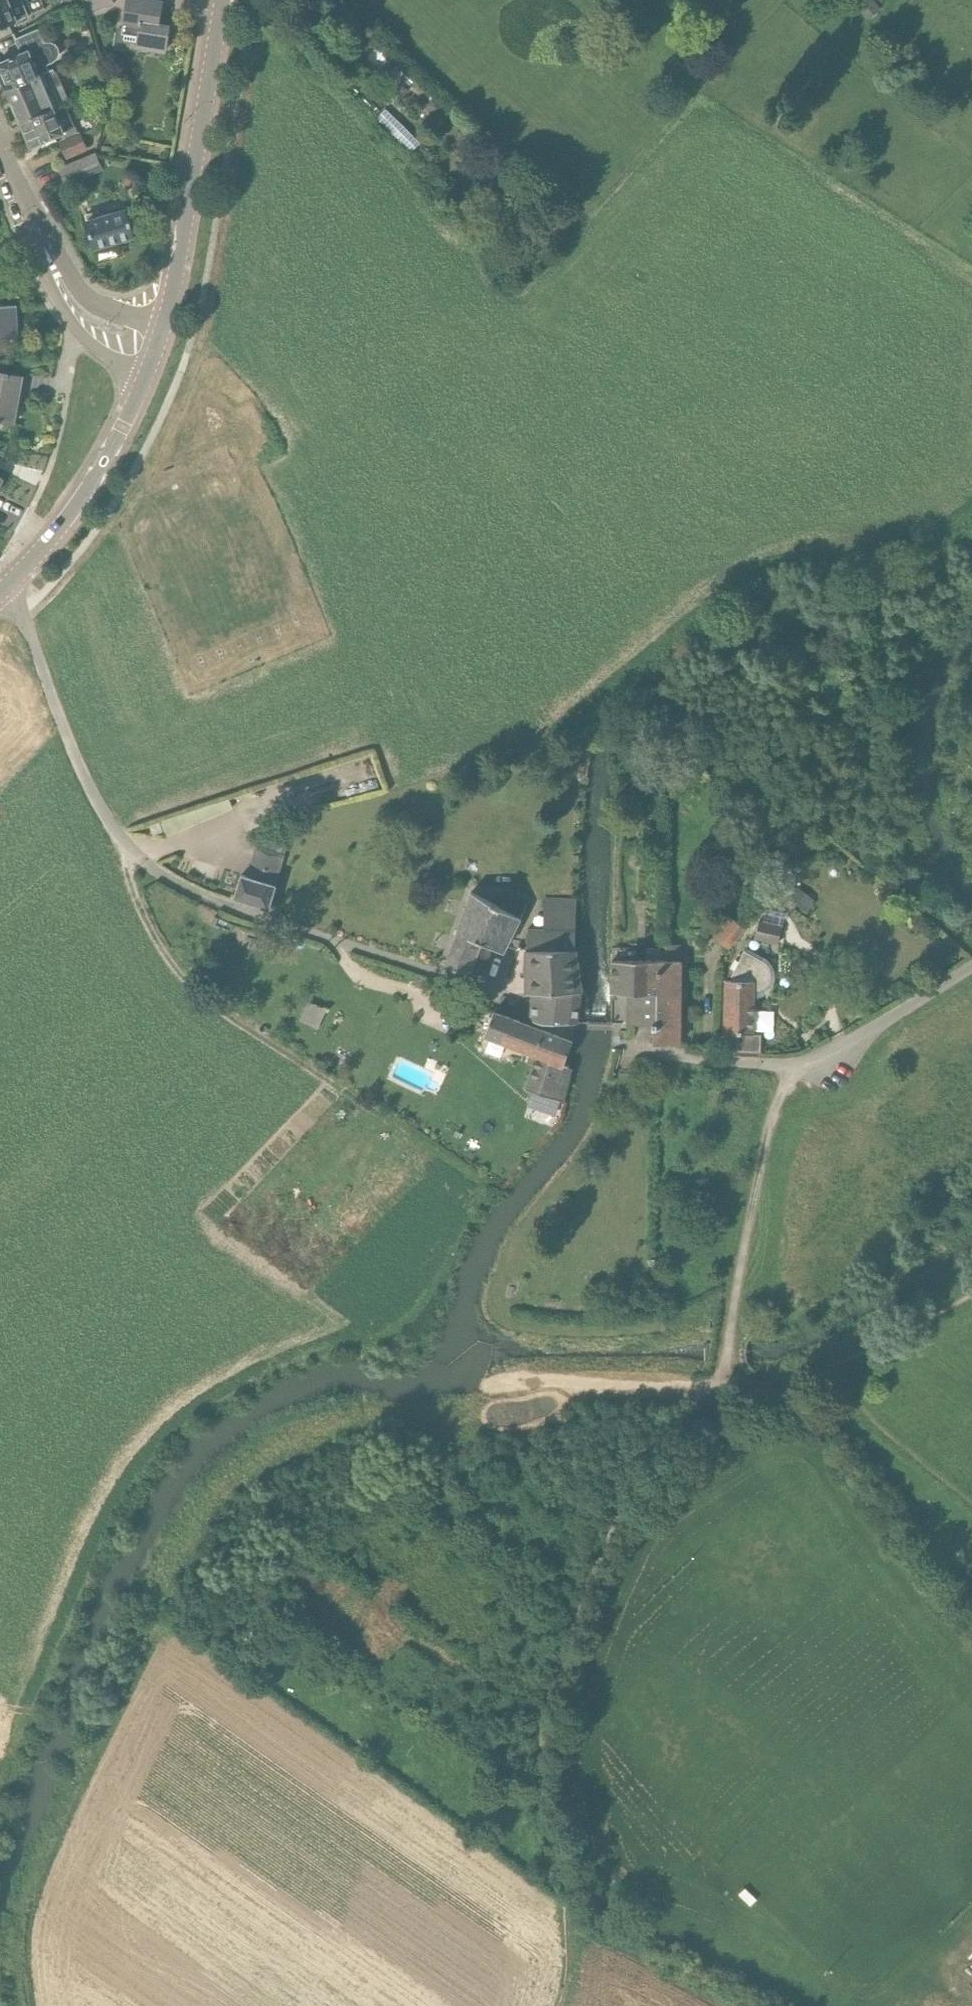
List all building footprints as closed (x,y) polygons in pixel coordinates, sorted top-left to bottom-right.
[(0,2),(0,30),(19,21),(10,0),(5,0),(0,2)] [(115,5),(113,0),(82,0),(86,14),(115,5)] [(150,0),(127,0),(122,29),(118,28),(115,43),(165,51),(169,26),(159,25),(162,2),(150,0)] [(41,75),(51,71),(45,58),(48,57),(37,33),(17,41),(23,54),(0,64),(0,73),(8,91),(41,75)] [(21,123),(56,109),(41,75),(8,91),(21,123)] [(56,109),(21,123),(31,147),(77,128),(66,104),(56,109)] [(66,158),(88,149),(82,135),(60,144),(66,158)] [(65,184),(103,168),(97,153),(59,169),(65,184)] [(126,209),(89,220),(96,248),(134,238),(126,209)] [(19,339),(17,305),(0,306),(0,340),(19,339)] [(12,423),(16,402),(15,402),(20,376),(0,373),(0,422),(12,423)] [(246,876),(242,874),(235,898),(269,909),(296,821),(290,819),(247,837),(255,845),(246,876)] [(473,975),(476,976),(480,966),(474,964),(481,942),(503,952),(520,917),(527,902),(508,893),(500,907),(471,892),(456,936),(446,966),(473,975)] [(527,950),(527,951),(527,991),(527,994),(534,993),(532,1020),(544,1023),(578,1023),(581,989),(582,983),(577,949),(576,949),(577,902),(561,898),(545,897),(544,902),(544,927),(529,927),(527,950)] [(755,939),(778,945),(785,914),(766,910),(764,921),(760,920),(755,939)] [(708,933),(731,950),(747,929),(725,912),(708,933)] [(652,1029),(653,1029),(653,1044),(680,1044),(681,945),(660,944),(660,961),(628,960),(611,960),(610,993),(627,994),(627,1024),(652,1024),(652,1029)] [(727,1034),(726,1050),(761,1052),(762,1034),(754,1034),(755,991),(757,990),(760,990),(763,988),(765,987),(767,985),(769,983),(770,980),(771,978),(771,974),(770,969),(767,965),(765,962),(763,961),(744,951),(731,977),(731,980),(725,981),(723,1033),(725,1033),(725,1034),(727,1034)] [(303,1021),(321,1026),(328,1006),(309,1000),(303,1021)] [(565,1101),(566,1096),(574,1069),(564,1065),(573,1042),(561,1037),(494,1012),(484,1036),(534,1057),(524,1089),(533,1092),(527,1109),(558,1119),(564,1101),(564,1100),(565,1101)]
